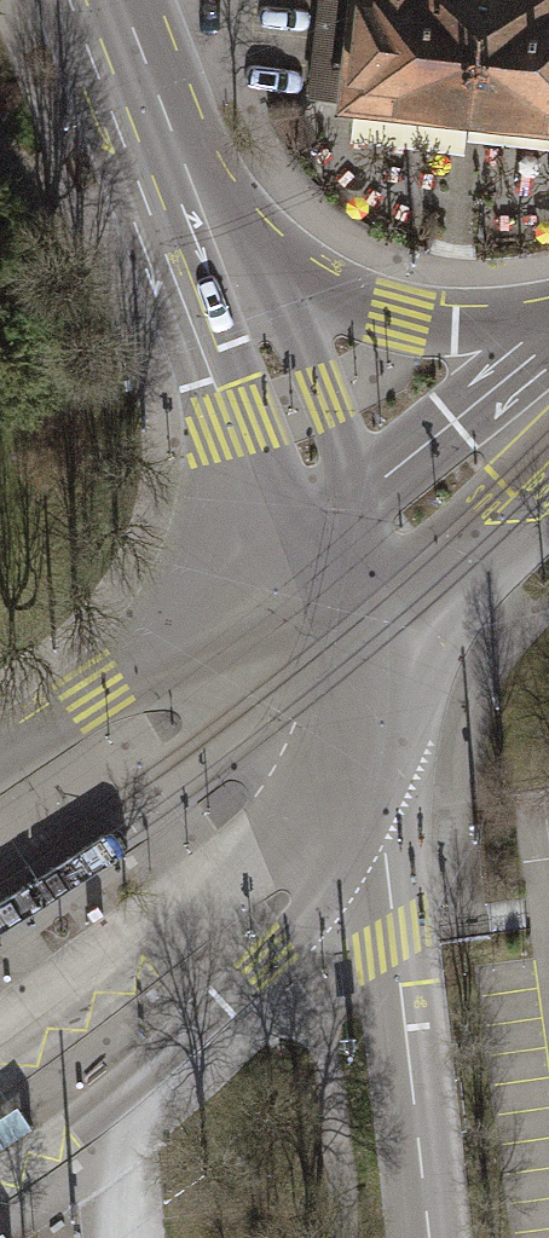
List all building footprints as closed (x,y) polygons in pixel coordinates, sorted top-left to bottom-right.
[(325,95),(348,97),(348,99),(548,121),(548,0),(336,0),(325,95)]
